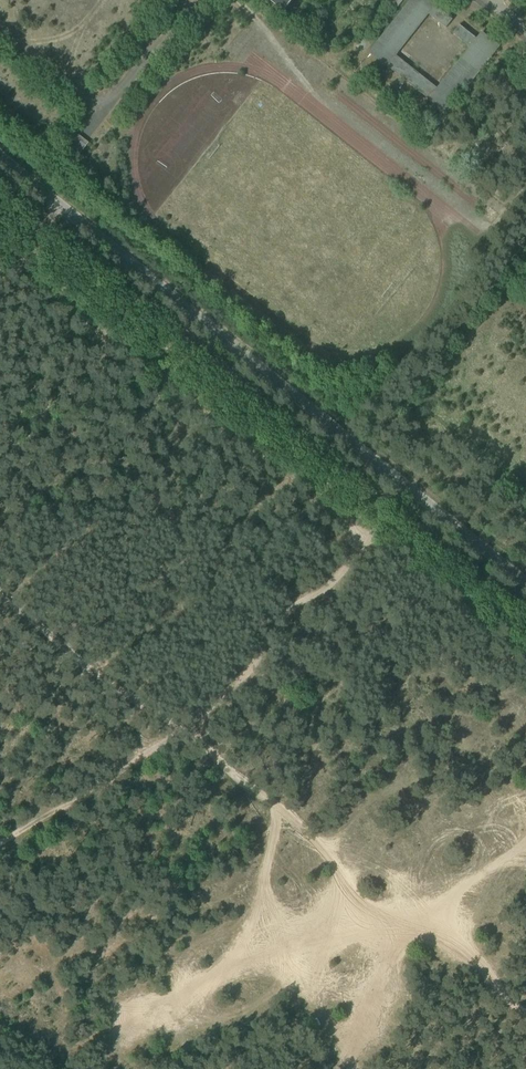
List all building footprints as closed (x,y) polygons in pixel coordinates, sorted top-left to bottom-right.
[(284,11),(293,0),(270,0),(284,11)] [(453,33),(471,47),(438,88),(395,54),(428,13),(446,28),(453,19),(435,5),(438,0),(412,0),(370,52),(387,65),(422,93),(430,99),(429,100),(446,113),(499,46),(483,33),(478,39),(459,25),(453,33)] [(88,142),(76,133),(66,145),(79,154),(88,142)]
